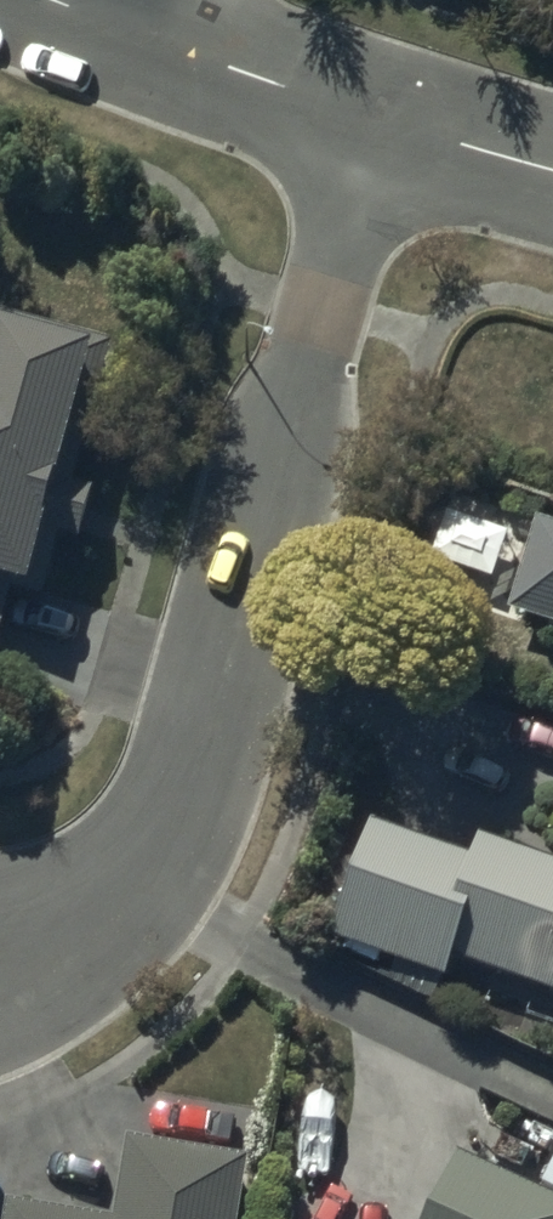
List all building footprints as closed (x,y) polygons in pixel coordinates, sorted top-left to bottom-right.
[(0,327),(0,657),(10,621),(30,627),(37,606),(47,609),(62,556),(79,561),(95,506),(77,501),(82,485),(70,481),(106,357),(0,327)] [(534,537),(506,632),(552,645),(552,542),(534,537)] [(375,824),(333,946),(449,985),(456,964),(552,997),(552,864),(475,838),(469,855),(375,824)] [(124,1153),(113,1218),(267,1218),(271,1196),(248,1192),(251,1172),(124,1153)] [(459,1174),(438,1218),(552,1218),(459,1174)]
